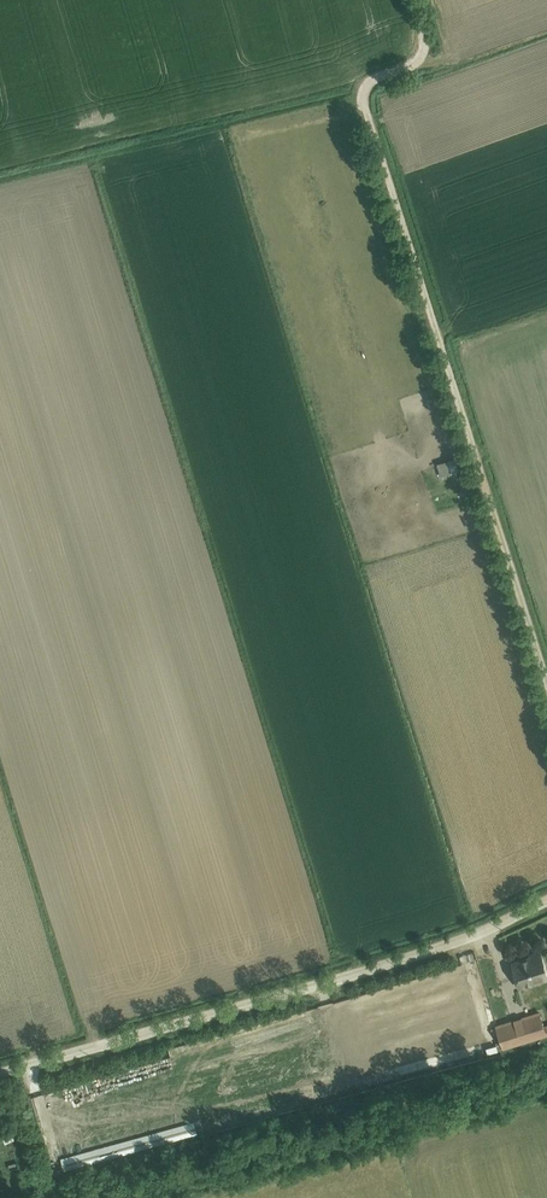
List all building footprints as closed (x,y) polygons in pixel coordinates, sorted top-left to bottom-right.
[(441,474),(454,470),(450,457),(437,461),(441,474)] [(512,966),(520,989),(546,981),(546,971),(541,952),(529,956),(530,958),(521,961),(522,963),(512,966)] [(491,1008),(484,1010),(489,1028),(496,1026),(491,1008)] [(503,1049),(546,1036),(546,1025),(544,1026),(539,1012),(496,1025),(497,1027),(499,1035),(501,1041),(503,1049)] [(499,1035),(497,1027),(491,1029),(493,1036),(499,1035)] [(503,1049),(501,1041),(496,1043),(496,1045),(486,1048),(485,1043),(376,1073),(379,1084),(487,1053),(487,1054),(498,1051),(498,1050),(503,1049)] [(194,1121),(61,1158),(64,1170),(198,1133),(194,1121)]
